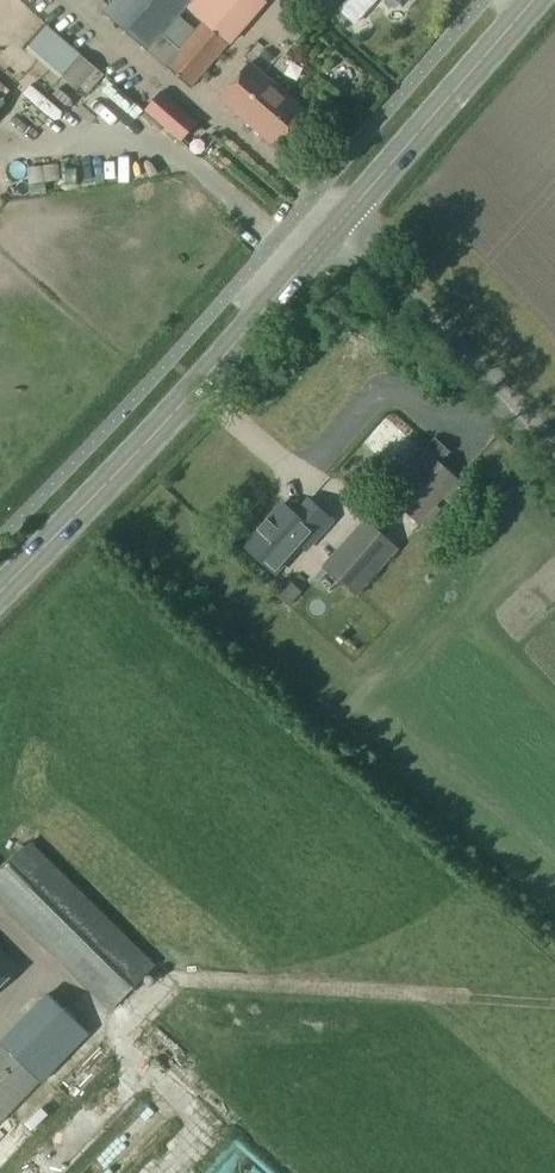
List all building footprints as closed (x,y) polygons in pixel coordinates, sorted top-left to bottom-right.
[(187,9),(195,0),(110,0),(113,3),(103,13),(165,66),(187,41),(170,28),(187,9)] [(192,89),(230,46),(203,22),(187,41),(165,66),(192,89)] [(63,82),(74,71),(51,50),(41,61),(63,82)] [(219,99),(280,151),(310,115),(249,63),(219,99)] [(145,111),(182,143),(199,124),(161,92),(145,111)] [(97,168),(137,186),(145,169),(101,149),(92,169),(77,162),(67,183),(86,192),(97,168)] [(20,174),(29,196),(40,192),(32,170),(20,174)] [(459,481),(440,464),(449,452),(434,440),(425,451),(386,496),(420,526),(459,481)] [(245,547),(273,573),(300,544),(306,550),(332,522),(310,501),(294,514),(284,505),(245,547)] [(364,519),(323,567),(356,597),(399,549),(364,519)] [(265,582),(274,604),(296,595),(287,573),(265,582)] [(156,966),(30,842),(0,873),(0,903),(110,1012),(156,966)] [(20,970),(0,950),(0,990),(20,970)] [(90,1035),(47,994),(0,1043),(0,1127),(90,1035)] [(81,1071),(101,1052),(94,1044),(73,1063),(81,1071)] [(70,1172),(102,1172),(162,1117),(147,1101),(70,1172)]
